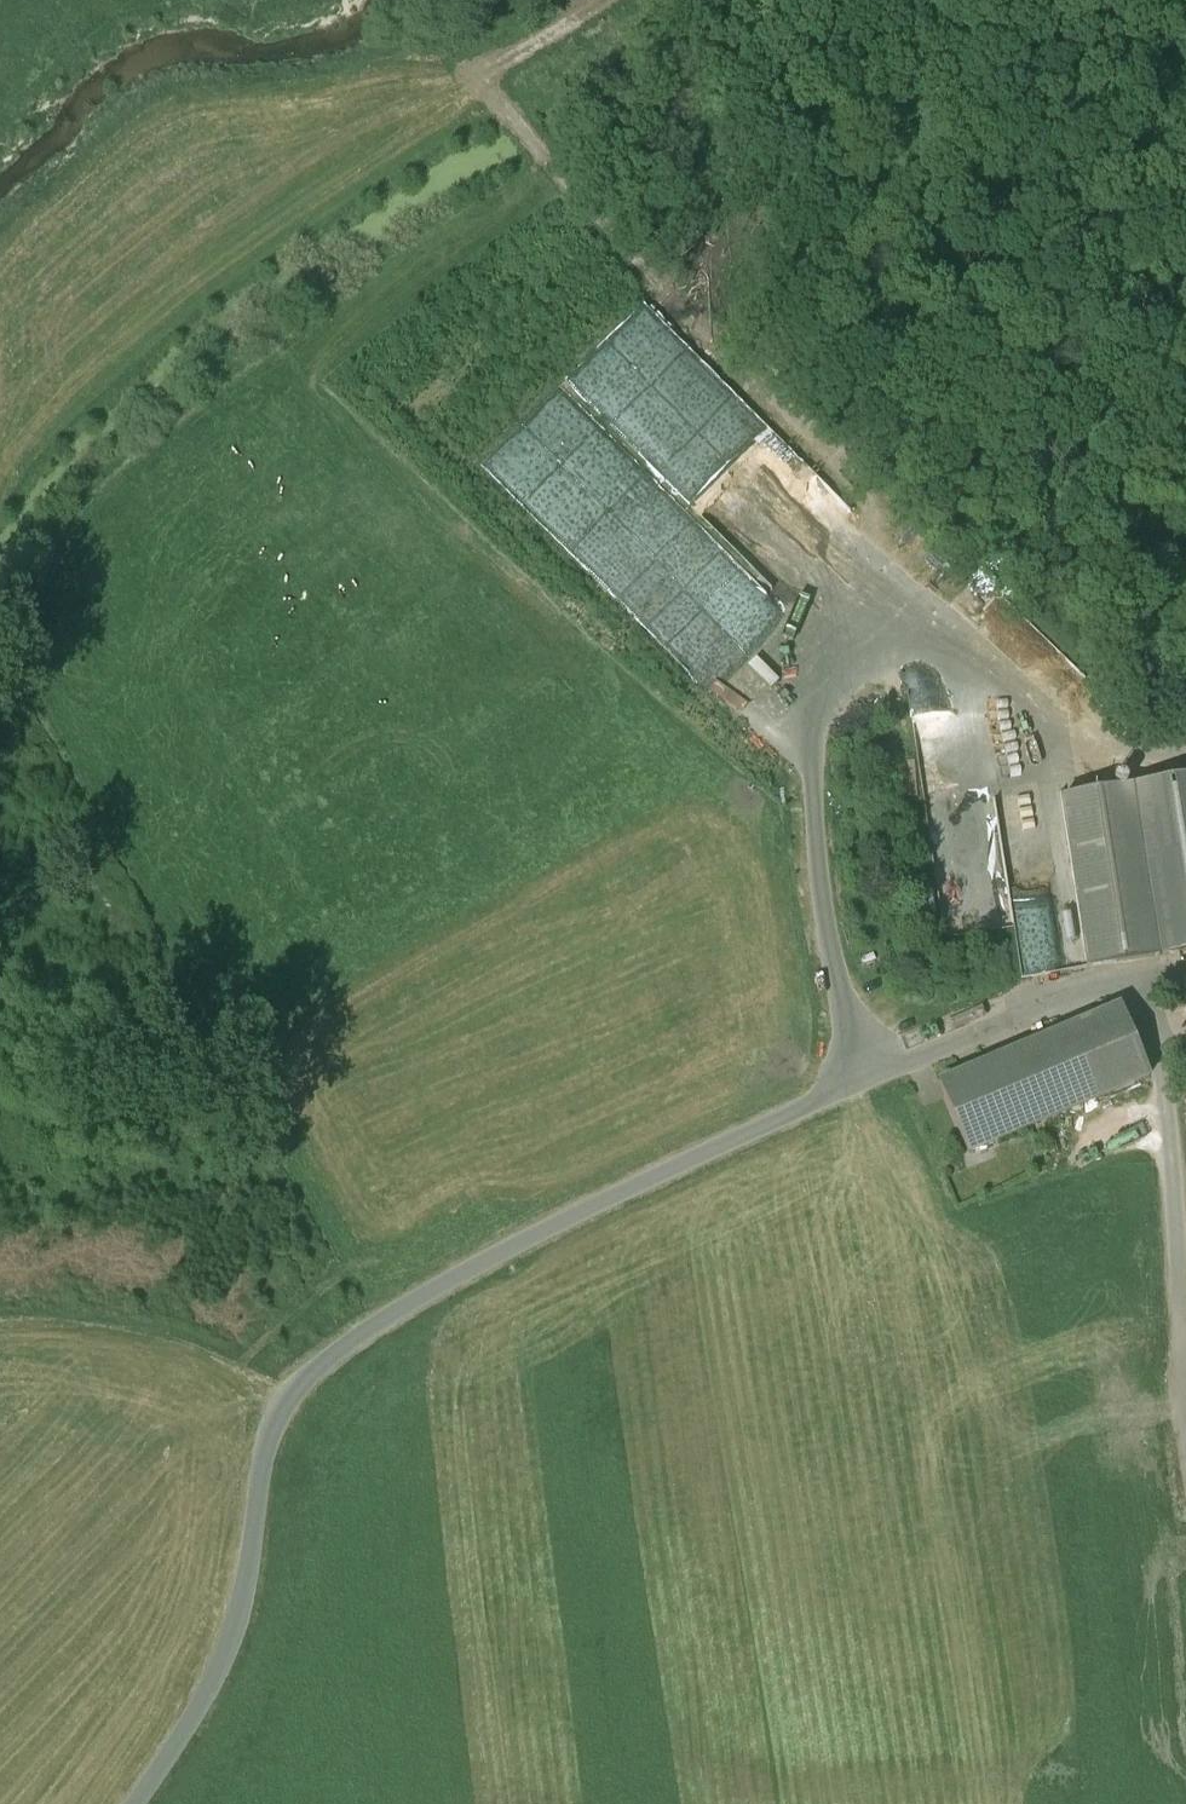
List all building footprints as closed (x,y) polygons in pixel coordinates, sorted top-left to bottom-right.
[(1061,801),(1088,967),(1185,952),(1185,781),(1061,801)] [(1121,1008),(940,1085),(969,1153),(1149,1077),(1121,1008)]
